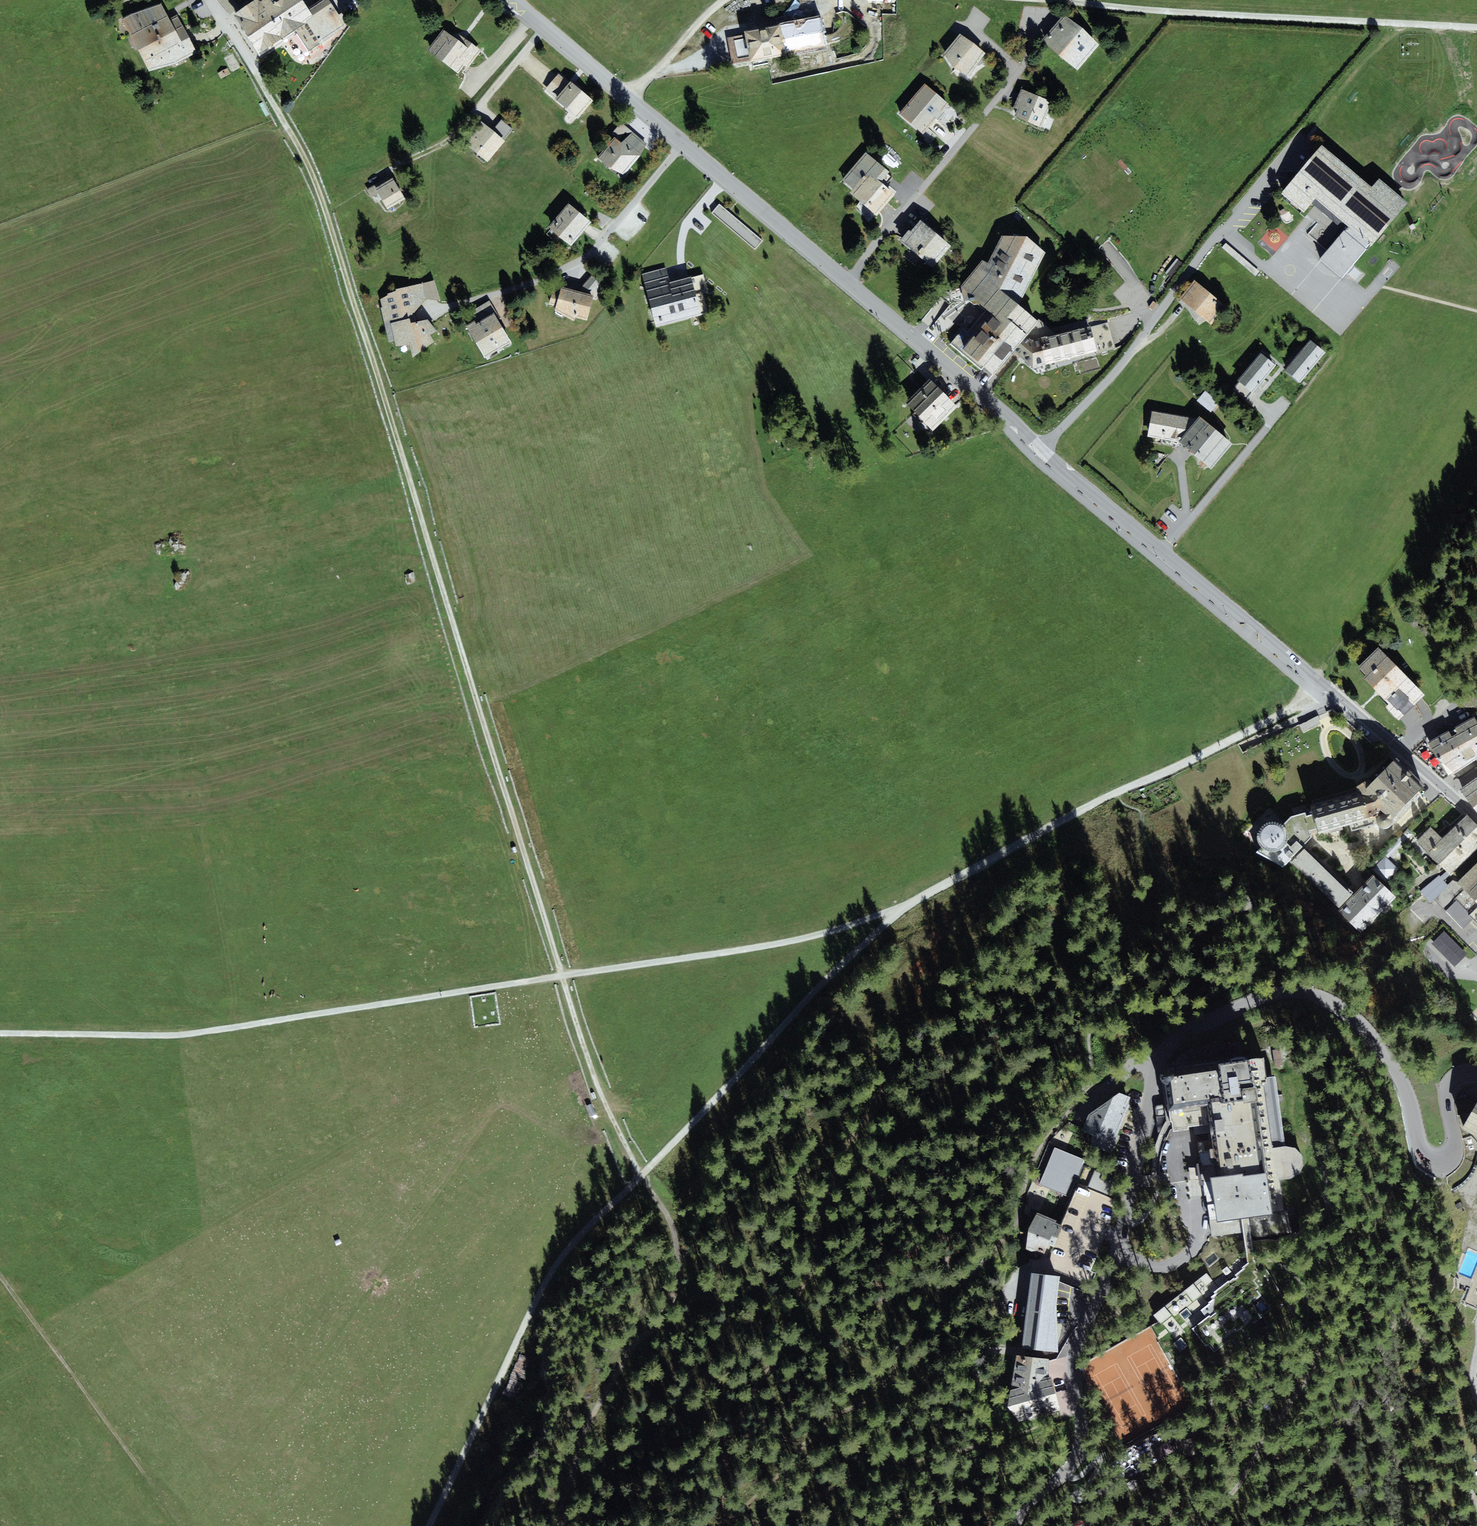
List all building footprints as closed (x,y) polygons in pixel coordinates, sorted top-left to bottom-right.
[(230,15),(239,8),(234,0),(219,0),(230,15)] [(233,14),(259,53),(295,30),(309,51),(347,26),(329,0),(319,0),(308,8),(303,0),(254,0),(233,14)] [(122,18),(131,37),(169,18),(161,3),(131,13),(122,18)] [(177,14),(169,18),(131,37),(149,71),(175,64),(197,53),(177,14)] [(1063,14),(1041,40),(1077,70),(1099,44),(1063,14)] [(821,17),(745,31),(745,35),(728,38),(733,63),(750,60),(750,62),(827,48),(821,17)] [(460,41),(443,29),(428,50),(459,73),(465,65),(468,68),(481,51),(463,37),(460,41)] [(970,75),(986,54),(960,33),(943,54),(955,67),(970,75)] [(231,74),(228,68),(218,73),(221,79),(231,74)] [(594,100),(570,81),(569,82),(558,74),(544,91),(578,118),(594,100)] [(925,83),(912,98),(936,119),(939,121),(946,113),(943,110),(949,104),(925,83)] [(1053,102),(1021,89),(1013,107),(1017,109),(1014,116),(1042,127),(1053,102)] [(923,134),(936,119),(912,98),(899,113),(923,134)] [(492,130),(481,120),(463,140),(488,161),(505,141),(504,140),(513,129),(502,119),(492,130)] [(614,136),(597,157),(608,167),(625,175),(640,155),(647,144),(633,132),(622,142),(614,136)] [(1304,212),(1315,198),(1344,163),(1322,144),(1300,171),(1282,193),(1304,212)] [(868,171),(881,182),(889,171),(866,152),(842,179),(853,188),(868,171)] [(1372,186),(1344,163),(1315,198),(1348,226),(1345,230),(1344,230),(1320,258),(1343,277),(1367,249),(1366,248),(1369,243),(1372,245),(1408,202),(1379,178),(1372,186)] [(853,188),(849,193),(877,216),(895,194),(881,182),(868,171),(853,188)] [(393,177),(389,179),(387,176),(367,188),(372,197),(379,194),(388,209),(406,199),(393,177)] [(571,246),(591,222),(568,203),(548,227),(571,246)] [(763,240),(720,203),(712,212),(755,249),(763,240)] [(952,245),(920,220),(911,231),(909,229),(900,240),(933,268),(952,245)] [(984,366),(995,375),(1014,351),(1027,335),(1039,321),(1019,304),(1046,252),(1027,235),(1001,235),(987,262),(982,260),(961,285),(965,302),(970,301),(975,305),(979,305),(985,310),(968,332),(963,328),(950,344),(981,370),(984,366)] [(641,273),(656,327),(702,315),(691,275),(670,281),(666,266),(641,273)] [(579,290),(554,285),(549,304),(555,307),(554,310),(574,321),(576,317),(587,321),(593,298),(596,300),(607,289),(592,275),(579,290)] [(441,300),(435,280),(396,288),(396,291),(387,293),(388,295),(380,299),(382,307),(380,307),(384,325),(414,318),(413,314),(426,298),(441,300)] [(1226,306),(1193,280),(1178,299),(1210,325),(1226,306)] [(489,300),(467,313),(472,321),(466,325),(485,358),(512,342),(494,312),(496,311),(489,300)] [(414,318),(384,325),(389,342),(395,341),(396,346),(410,344),(413,358),(434,342),(430,335),(437,331),(428,319),(415,322),(414,318)] [(1051,328),(1040,320),(1039,321),(1027,335),(1033,340),(1040,338),(1047,364),(1047,367),(1116,348),(1109,322),(1091,327),(1089,319),(1051,328)] [(1033,340),(1027,335),(1014,351),(1033,367),(1047,364),(1040,338),(1033,340)] [(1326,353),(1310,339),(1285,369),(1301,382),(1326,353)] [(1276,365),(1260,353),(1238,381),(1239,382),(1232,390),(1245,400),(1252,391),(1254,393),(1276,365)] [(958,407),(930,378),(905,402),(933,431),(958,407)] [(1148,437),(1179,441),(1197,418),(1152,411),(1148,437)] [(1199,415),(1197,418),(1179,441),(1212,469),(1233,443),(1199,415)] [(1395,706),(1405,716),(1426,696),(1386,652),(1365,672),(1395,706)] [(1405,716),(1395,706),(1390,711),(1400,723),(1406,717),(1405,716)] [(1432,748),(1450,777),(1476,761),(1476,720),(1432,748)] [(1422,784),(1396,755),(1395,756),(1363,788),(1393,815),(1422,784)] [(1476,809),(1476,777),(1461,788),(1476,809)] [(1358,787),(1309,800),(1313,812),(1318,827),(1319,831),(1349,822),(1352,828),(1376,822),(1381,824),(1387,825),(1390,823),(1392,819),(1393,815),(1363,788),(1358,787)] [(1318,827),(1313,812),(1307,813),(1305,810),(1291,814),(1284,822),(1279,819),(1274,818),(1269,818),(1265,820),(1261,823),(1260,825),(1257,830),(1257,836),(1258,842),(1261,845),(1255,851),(1283,865),(1290,858),(1304,842),(1311,835),(1310,829),(1318,827)] [(1416,840),(1451,874),(1476,848),(1476,822),(1467,812),(1442,837),(1431,825),(1416,840)] [(1304,842),(1290,858),(1339,907),(1338,908),(1361,932),(1396,895),(1373,873),(1355,891),(1304,842)] [(1385,856),(1373,869),(1387,882),(1399,869),(1385,856)] [(1465,884),(1476,896),(1476,872),(1465,884)] [(1450,914),(1466,930),(1476,919),(1461,903),(1450,914)] [(1467,954),(1444,931),(1432,943),(1455,966),(1467,954)] [(1161,1080),(1165,1082),(1170,1120),(1172,1120),(1173,1131),(1189,1130),(1189,1127),(1210,1124),(1212,1140),(1198,1142),(1201,1163),(1197,1164),(1198,1174),(1200,1185),(1203,1185),(1210,1220),(1211,1237),(1244,1232),(1250,1231),(1251,1238),(1292,1232),(1288,1209),(1284,1209),(1280,1181),(1290,1178),(1299,1174),(1304,1165),(1303,1155),(1296,1147),(1286,1145),(1276,1076),(1267,1077),(1264,1055),(1175,1067),(1171,1066),(1165,1067),(1161,1070),(1160,1075),(1161,1080)] [(1119,1093),(1088,1113),(1122,1125),(1130,1105),(1128,1104),(1130,1097),(1119,1093)] [(1469,1116),(1465,1114),(1458,1116),(1463,1139),(1465,1151),(1464,1158),(1462,1163),(1459,1168),(1449,1176),(1469,1217),(1456,1248),(1466,1252),(1469,1248),(1476,1251),(1476,1101),(1469,1116)] [(1118,1135),(1122,1125),(1088,1113),(1083,1128),(1082,1130),(1096,1135),(1092,1146),(1113,1154),(1120,1136),(1118,1135)] [(1082,1165),(1084,1160),(1059,1150),(1055,1148),(1040,1185),(1070,1197),(1075,1182),(1082,1165)] [(1094,1167),(1088,1184),(1108,1192),(1114,1174),(1094,1167)] [(1118,1201),(1079,1185),(1063,1225),(1054,1247),(1047,1266),(1086,1281),(1118,1201)] [(1063,1225),(1055,1222),(1056,1220),(1036,1212),(1028,1231),(1026,1249),(1044,1256),(1048,1245),(1054,1247),(1063,1225)] [(1251,1238),(1250,1231),(1244,1232),(1248,1265),(1254,1262),(1251,1238)] [(1207,1272),(1154,1315),(1158,1320),(1151,1324),(1173,1363),(1202,1341),(1215,1351),(1261,1318),(1269,1326),(1293,1314),(1268,1271),(1262,1273),(1254,1262),(1248,1265),(1218,1286),(1207,1272)] [(1042,1346),(1058,1345),(1048,1308),(1053,1279),(1030,1276),(1018,1343),(1042,1346)] [(1049,1359),(1017,1355),(1007,1406),(1020,1421),(1060,1409),(1052,1376),(1049,1377),(1049,1359)]
